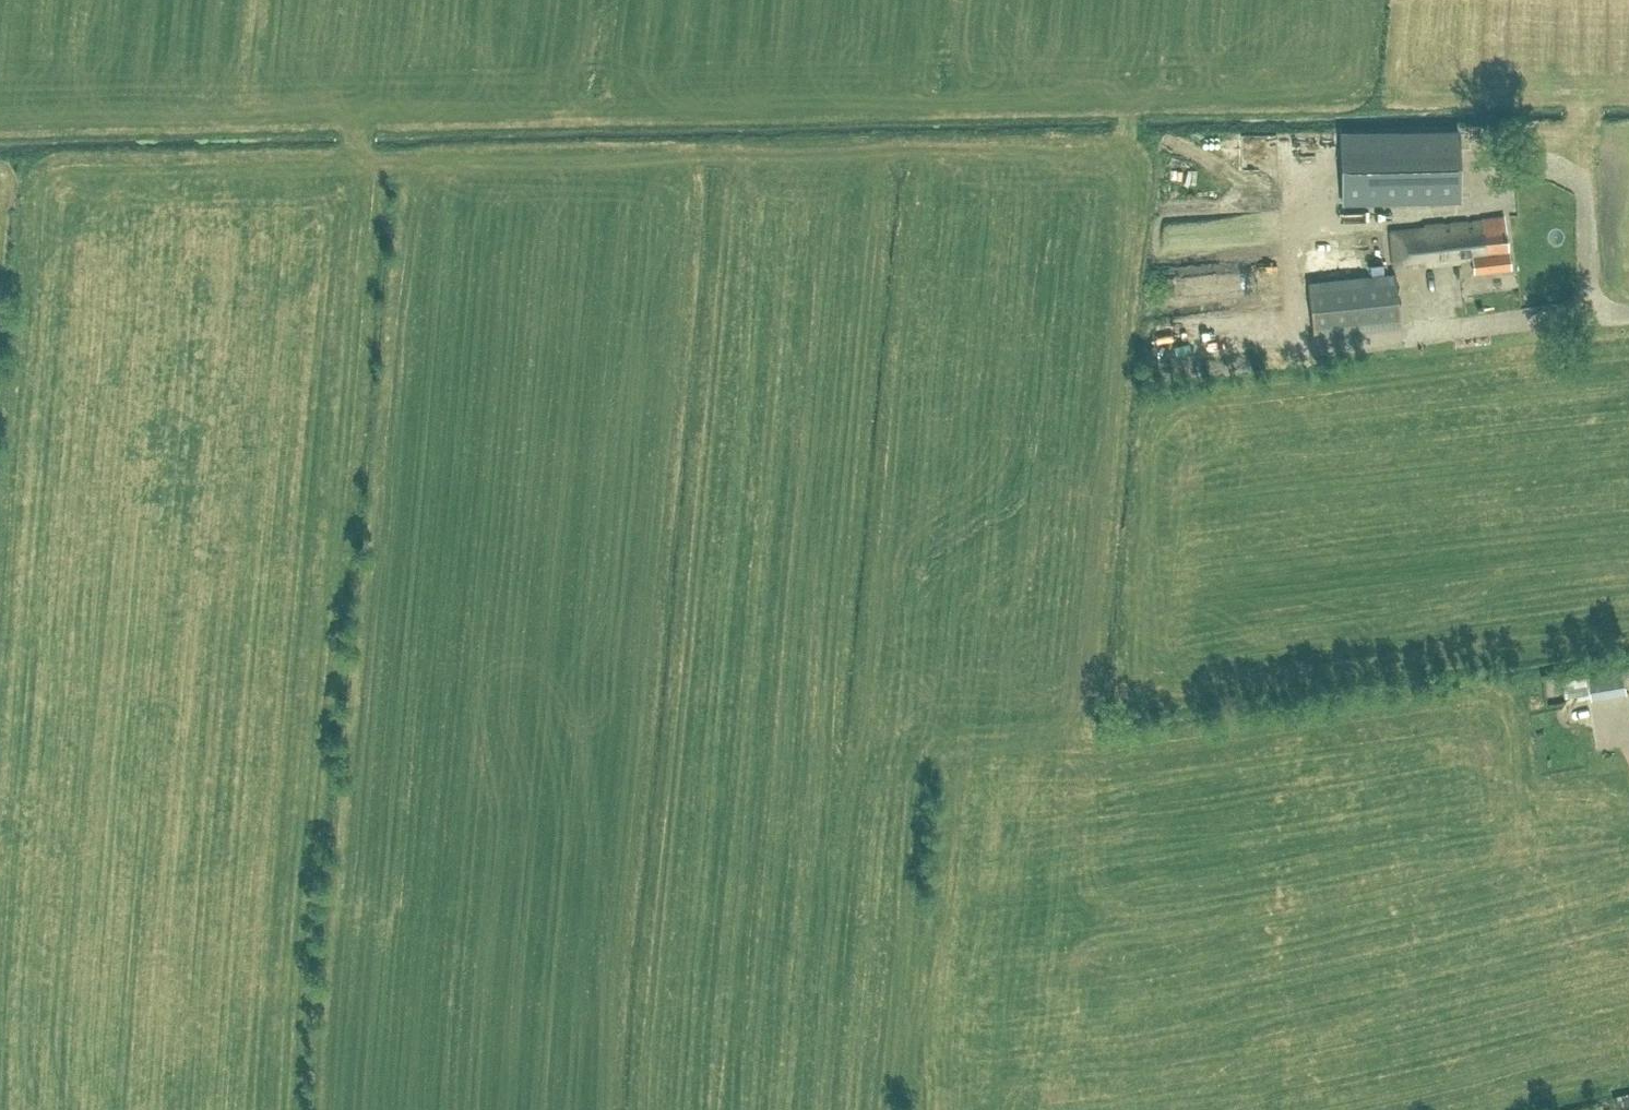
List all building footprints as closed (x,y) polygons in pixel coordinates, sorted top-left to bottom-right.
[(1459,131),(1341,134),(1343,204),(1460,201),(1459,131)] [(1506,245),(1502,212),(1480,215),(1480,217),(1423,222),(1423,225),(1389,229),(1393,264),(1427,260),(1427,262),(1459,258),(1459,255),(1470,254),(1472,268),(1509,264),(1507,245),(1506,245)] [(1361,276),(1358,251),(1306,256),(1308,281),(1307,282),(1313,334),(1378,327),(1379,340),(1399,337),(1398,325),(1399,325),(1393,272),(1361,276)] [(1597,695),(1627,689),(1622,664),(1592,670),(1597,695)]
